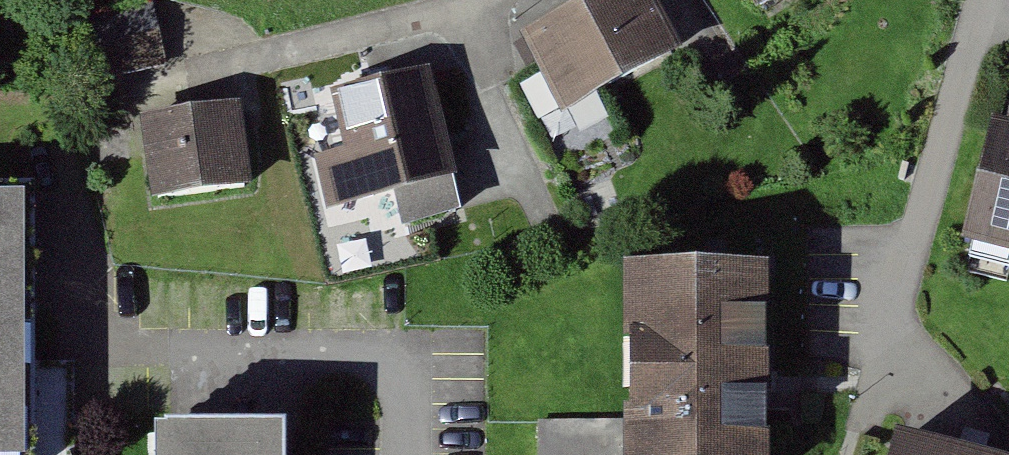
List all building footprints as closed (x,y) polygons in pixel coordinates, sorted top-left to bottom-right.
[(515,38),(556,118),(677,55),(648,0),(588,0),(515,38)] [(153,10),(91,22),(102,76),(163,65),(153,10)] [(339,152),(313,159),(325,211),(390,195),(400,235),(463,220),(427,72),(325,96),(339,152)] [(234,106),(134,121),(146,205),(246,190),(234,106)] [(978,127),(946,246),(1008,263),(1008,135),(978,127)] [(0,199),(0,454),(15,454),(12,199),(0,199)] [(621,454),(752,454),(753,277),(623,277),(621,454)] [(147,437),(148,454),(281,454),(281,435),(147,437)] [(899,443),(896,454),(943,454),(899,443)]
